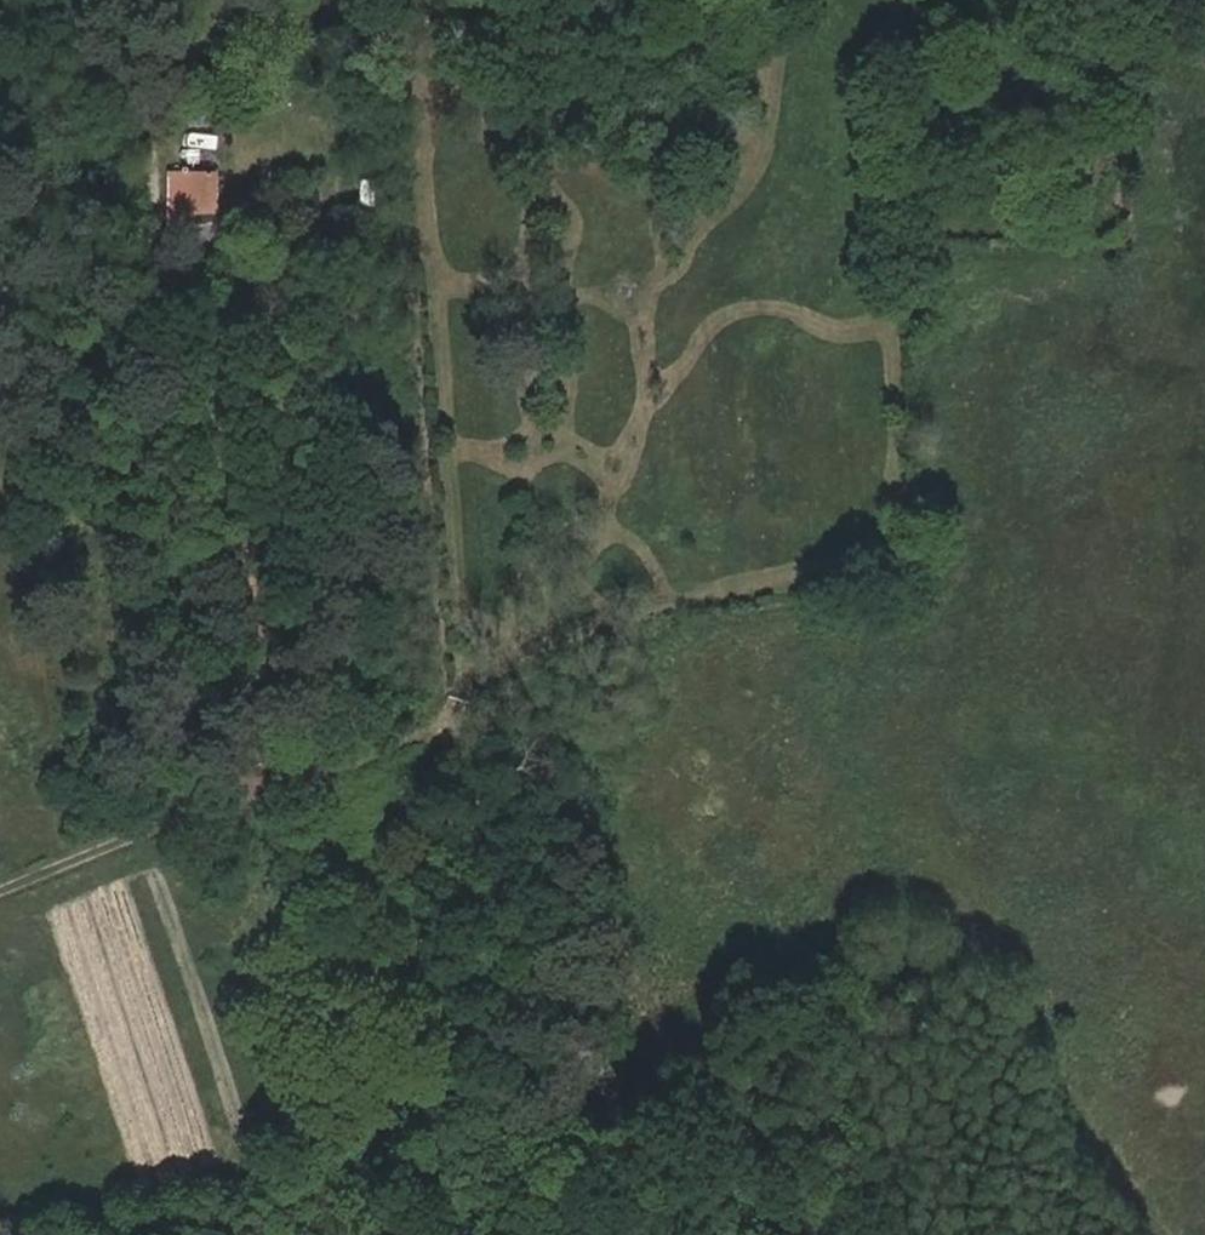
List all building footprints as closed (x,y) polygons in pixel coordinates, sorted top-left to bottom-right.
[(218,171),(185,171),(186,215),(218,215),(218,171)]
